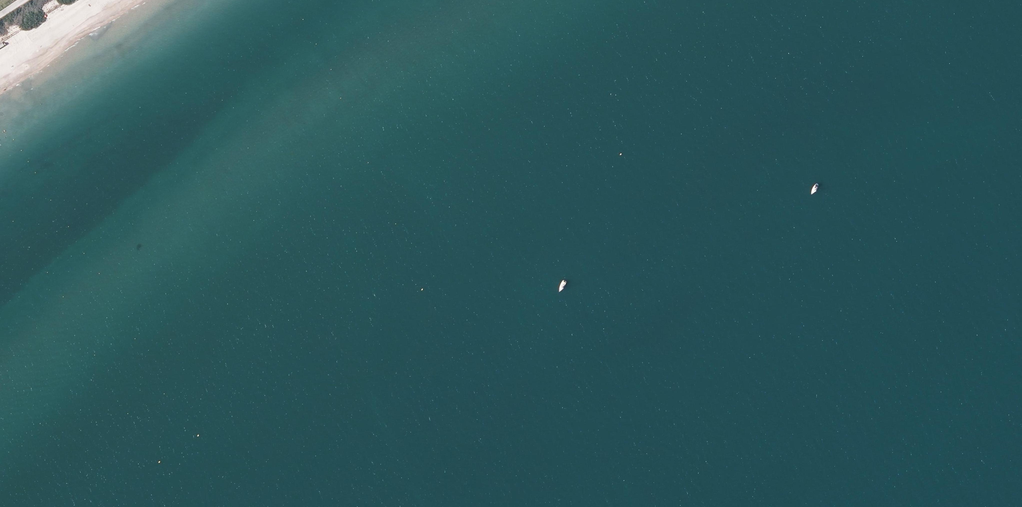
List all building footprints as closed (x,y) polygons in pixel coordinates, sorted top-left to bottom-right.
[(19,35),(5,42),(9,51),(16,47),(16,46),(23,43),(19,35)]
